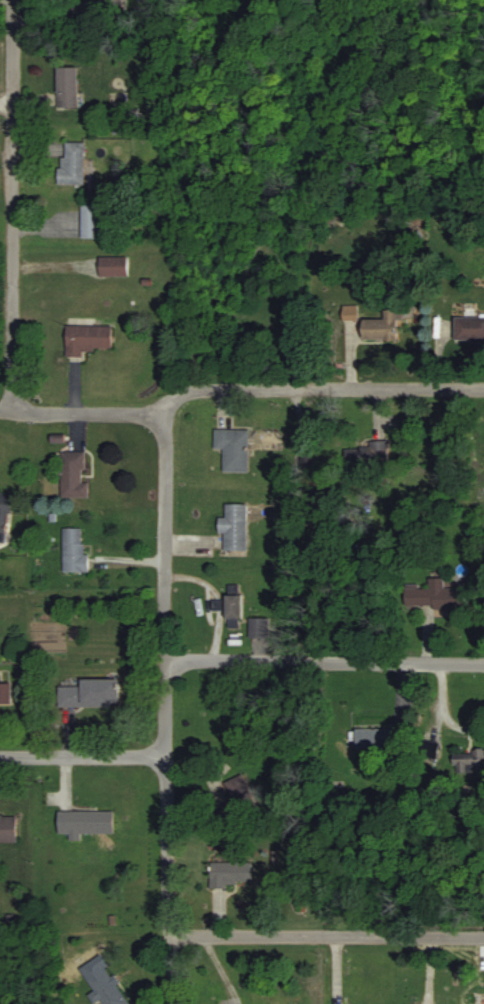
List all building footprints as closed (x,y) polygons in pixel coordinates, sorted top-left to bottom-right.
[(77,107),(77,67),(57,67),(57,107),(77,107)] [(84,143),(65,143),(65,158),(58,158),(58,184),(84,184),(84,143)] [(99,205),(80,205),(80,238),(99,238),(99,205)] [(99,257),(99,276),(128,276),(128,257),(99,257)] [(364,318),(364,339),(395,339),(395,309),(385,309),(385,318),(364,318)] [(455,338),(483,338),(483,316),(455,316),(455,338)] [(84,349),(112,349),(112,325),(67,325),(67,357),(84,357),(84,349)] [(223,448),(223,471),(249,471),(249,429),(214,429),(214,448),(223,448)] [(389,466),(389,442),(346,442),(346,466),(389,466)] [(61,497),(88,496),(88,481),(84,481),(84,451),(60,451),(61,497)] [(7,542),(11,504),(0,503),(0,541),(7,542)] [(247,503),(226,503),(226,516),(219,516),(219,532),(224,532),(224,550),(247,550),(247,503)] [(63,571),(88,571),(88,553),(83,553),(83,527),(63,527),(63,571)] [(405,584),(405,606),(464,607),(464,587),(444,587),(444,577),(428,577),(428,585),(405,584)] [(242,594),(225,593),(225,600),(213,600),(213,608),(227,608),(227,626),(241,627),(242,594)] [(269,636),(269,617),(249,617),(249,636),(269,636)] [(120,678),(82,678),(82,685),(58,685),(58,706),(120,706),(120,678)] [(10,703),(11,682),(0,682),(0,703),(10,703)] [(356,728),(356,747),(404,747),(404,728),(356,728)] [(455,752),(454,773),(483,774),(483,753),(455,752)] [(224,782),(232,800),(221,805),(229,823),(257,811),(241,775),(224,782)] [(80,840),(80,833),(113,833),(113,811),(58,811),(58,834),(68,834),(68,840),(80,840)] [(16,842),(16,815),(0,815),(0,842),(16,842)] [(252,861),(209,861),(209,885),(252,885),(252,861)] [(105,964),(85,976),(98,998),(100,997),(104,1003),(128,1003),(105,964)]
